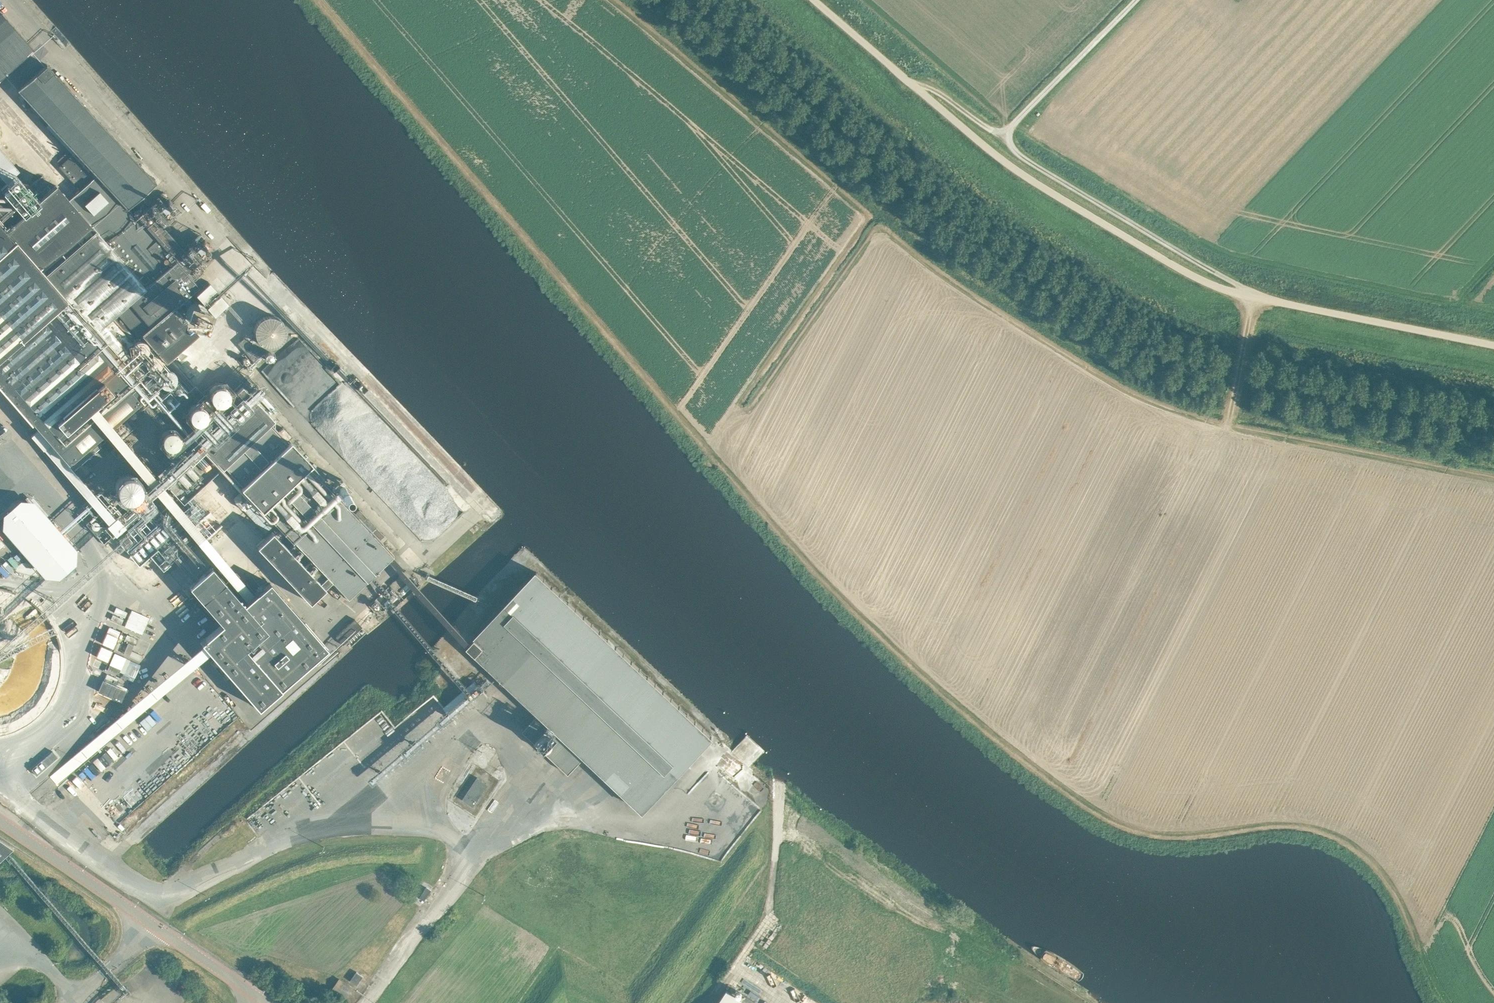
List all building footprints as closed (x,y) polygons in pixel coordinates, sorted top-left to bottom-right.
[(26,56),(34,50),(0,12),(0,79),(26,56)] [(39,71),(18,90),(75,151),(58,167),(80,189),(69,198),(58,185),(32,208),(0,172),(0,387),(31,423),(33,421),(68,462),(147,393),(139,384),(198,333),(175,307),(198,286),(193,280),(203,271),(199,267),(211,256),(203,247),(206,244),(161,191),(134,215),(128,209),(156,182),(46,64),(39,71)] [(217,325),(214,316),(207,319),(209,327),(217,325)] [(277,345),(280,342),(282,340),(284,338),(285,333),(285,329),(284,326),(282,322),(279,319),(275,317),(272,316),(267,316),(263,317),(259,319),(256,323),(254,327),(254,332),(255,336),(257,341),(259,343),(263,345),(268,346),(273,346),(277,345)] [(308,370),(311,376),(296,385),(305,401),(320,392),(311,377),(319,372),(315,365),(308,370)] [(207,392),(208,398),(212,402),(218,403),(223,402),(227,398),(229,393),(227,387),(224,383),(218,382),(213,383),(209,387),(207,392)] [(394,558),(269,423),(273,419),(242,385),(190,433),(325,577),(319,582),(271,531),(256,545),(309,601),(329,582),(348,602),(394,558)] [(324,440),(344,423),(323,398),(307,412),(312,418),(308,422),(324,440)] [(186,412),(187,418),(191,422),(196,423),(202,422),(206,418),(208,412),(206,407),(202,403),(197,401),(191,403),(187,406),(186,412)] [(347,462),(374,489),(392,490),(393,492),(396,489),(404,490),(402,482),(406,482),(409,482),(419,472),(417,464),(403,449),(402,446),(398,445),(397,440),(401,441),(401,437),(393,436),(389,439),(388,432),(378,435),(378,440),(383,440),(378,445),(355,422),(348,422),(346,451),(348,453),(347,462)] [(176,440),(177,438),(176,436),(176,434),(175,432),(173,430),(170,428),(168,427),(166,426),(164,426),(161,427),(160,428),(157,429),(155,431),(155,433),(154,435),(153,438),(154,442),(155,444),(157,446),(160,448),(164,450),(166,450),(169,449),(170,448),(173,447),(175,445),(176,443),(176,440)] [(132,432),(110,450),(116,457),(137,439),(132,432)] [(95,458),(105,469),(112,463),(102,451),(95,458)] [(19,518),(27,529),(42,518),(34,507),(19,518)] [(44,559),(35,548),(53,533),(49,528),(44,532),(41,529),(31,537),(35,542),(29,547),(41,561),(44,559)] [(0,541),(0,557),(18,542),(11,533),(0,541)] [(6,556),(9,562),(27,552),(24,546),(6,556)] [(211,567),(189,586),(222,623),(200,642),(258,709),(327,649),(305,623),(269,583),(244,604),(211,567)] [(539,713),(523,731),(568,773),(584,756),(643,812),(712,739),(537,573),(468,646),(539,713)] [(65,670),(64,663),(63,655),(62,648),(59,640),(55,632),(51,625),(47,620),(43,615),(37,610),(30,604),(24,600),(16,597),(10,594),(1,592),(0,592),(0,748),(1,748),(9,746),(15,743),(21,740),(30,735),(35,731),(41,727),(45,722),(51,714),(55,707),(59,699),(62,692),(63,685),(64,677),(65,670)] [(128,647),(122,657),(131,663),(137,652),(128,647)] [(112,661),(105,687),(119,691),(122,677),(124,677),(127,665),(112,661)] [(78,756),(52,775),(59,783),(62,782),(68,778),(90,769),(99,762),(105,760),(101,755),(105,752),(110,759),(127,752),(121,738),(160,708),(157,700),(141,706),(140,705),(68,760),(78,756)] [(175,777),(179,773),(170,763),(166,767),(175,777)] [(443,764),(439,776),(448,779),(453,768),(443,764)] [(473,807),(488,784),(478,777),(463,799),(473,807)] [(147,819),(141,809),(122,820),(128,831),(147,819)] [(18,852),(0,832),(0,868),(18,852)] [(425,897),(430,891),(425,887),(420,894),(425,897)] [(357,971),(351,980),(357,985),(363,976),(357,971)] [(333,989),(346,998),(353,988),(340,979),(333,989)] [(727,991),(719,1002),(745,1002),(727,991)]
